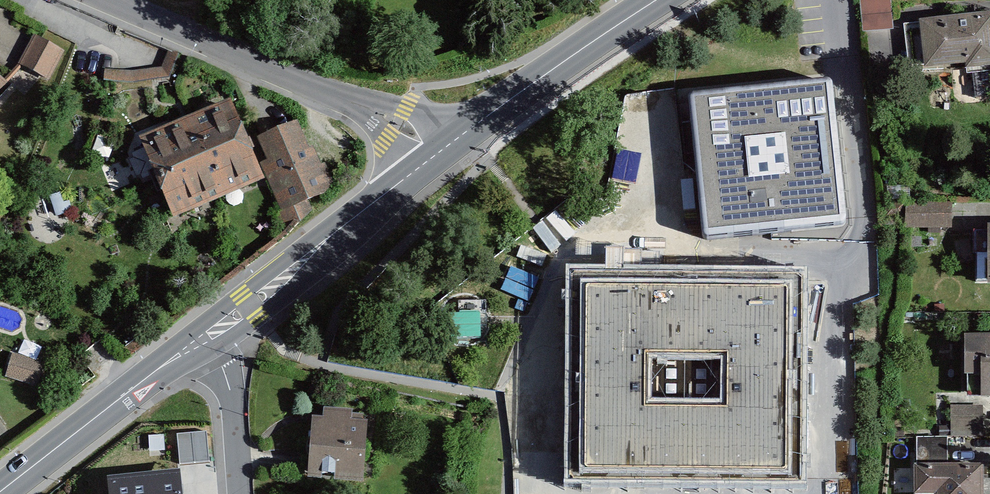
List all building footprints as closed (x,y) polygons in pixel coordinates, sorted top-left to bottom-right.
[(862,30),(892,28),(889,0),(860,0),(862,30)] [(919,20),(925,70),(966,65),(967,70),(989,67),(989,12),(919,20)] [(34,35),(18,65),(49,81),(65,52),(34,35)] [(178,54),(168,51),(162,68),(134,71),(104,70),(103,80),(135,82),(169,77),(178,54)] [(0,76),(0,92),(8,83),(0,76)] [(694,95),(689,97),(688,101),(700,234),(703,238),(707,240),(841,227),(845,225),(846,222),(834,111),(832,85),(829,82),(825,81),(694,95)] [(264,179),(230,99),(139,138),(143,149),(131,154),(133,158),(129,160),(136,177),(139,176),(140,181),(154,175),(174,219),(264,179)] [(299,120),(250,140),(285,222),(300,222),(313,210),(309,201),(330,190),(333,183),(325,162),(321,164),(313,145),(310,147),(299,120)] [(910,207),(910,230),(948,230),(948,206),(910,207)] [(570,455),(570,481),(801,483),(802,341),(802,282),(802,279),(616,277),(571,277),(570,455)] [(965,335),(965,376),(981,376),(980,398),(989,398),(989,335),(965,335)] [(45,362),(11,353),(4,379),(38,387),(45,362)] [(982,405),(950,405),(950,437),(983,437),(982,405)] [(351,411),(322,409),(322,416),(311,415),(307,476),(363,480),(367,421),(351,420),(351,411)] [(180,464),(209,462),(206,432),(177,434),(180,464)] [(916,437),(916,465),(913,465),(913,493),(989,493),(989,479),(984,479),(984,464),(947,464),(947,437),(916,437)] [(180,471),(108,478),(109,493),(182,493),(180,471)]
